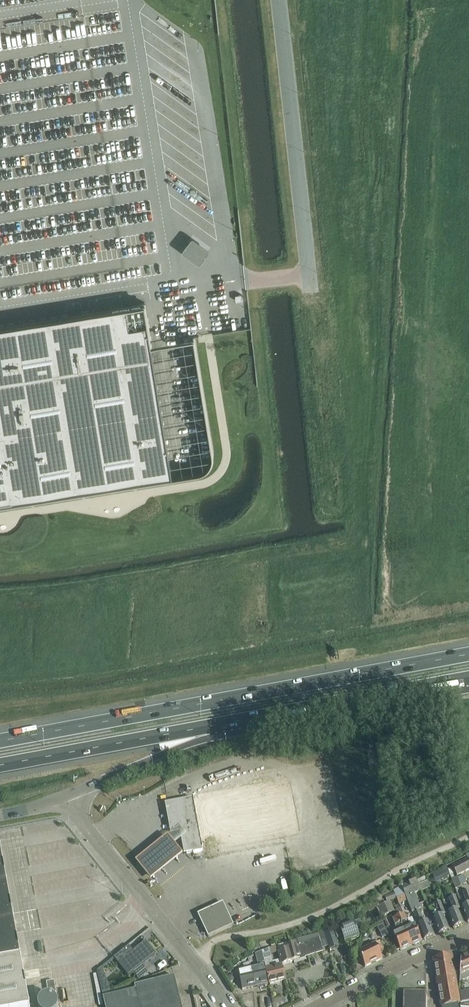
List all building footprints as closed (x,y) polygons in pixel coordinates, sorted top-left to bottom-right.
[(172,475),(151,343),(145,302),(0,325),(0,503),(172,475)] [(193,799),(168,803),(173,830),(182,828),(184,837),(187,853),(193,852),(193,853),(203,851),(202,848),(193,798),(192,798),(193,799)] [(182,853),(175,844),(186,834),(178,825),(167,834),(135,860),(150,879),(182,853)] [(21,958),(2,856),(1,846),(0,847),(0,1006),(30,1006),(21,958)] [(452,866),(456,875),(468,869),(468,860),(468,858),(452,866)] [(436,882),(452,874),(449,867),(433,875),(436,882)] [(451,879),(455,889),(461,887),(457,877),(451,879)] [(416,879),(401,885),(402,886),(405,894),(408,900),(413,912),(421,931),(425,940),(435,936),(431,927),(429,921),(425,922),(420,910),(422,909),(416,893),(421,891),(420,889),(417,880),(416,879)] [(397,888),(393,890),(394,892),(397,898),(399,904),(408,900),(405,894),(402,886),(397,888)] [(460,908),(456,899),(455,896),(448,899),(453,911),(447,913),(454,928),(464,924),(458,909),(460,908)] [(390,902),(379,906),(383,916),(394,911),(390,902)] [(449,930),(446,921),(443,915),(446,914),(441,902),(434,904),(439,917),(433,919),(439,934),(449,930)] [(206,930),(209,937),(233,925),(230,919),(223,903),(198,914),(206,930)] [(400,907),(395,910),(398,917),(403,914),(404,914),(401,907),(400,907)] [(403,914),(398,917),(411,946),(422,941),(418,932),(415,926),(410,928),(404,914),(403,914)] [(398,917),(392,919),(398,933),(394,935),(396,941),(401,950),(411,946),(398,917)] [(334,929),(333,929),(337,939),(343,937),(343,936),(343,937),(344,937),(345,942),(346,942),(359,937),(356,928),(356,927),(362,925),(360,920),(359,920),(340,927),(337,928),(334,929)] [(382,924),(376,927),(379,933),(385,930),(382,924)] [(331,930),(325,932),(329,945),(330,947),(338,944),(333,929),(331,930)] [(259,968),(252,969),(256,987),(268,984),(266,974),(264,966),(263,962),(264,961),(264,962),(270,983),(285,980),(282,966),(275,967),(272,954),(279,951),(279,952),(282,965),(324,951),(322,947),(323,947),(329,945),(325,932),(324,931),(318,933),(307,936),(303,937),(298,938),(295,940),(290,941),(287,942),(277,945),(262,951),(256,953),(255,954),(259,967),(259,968)] [(114,957),(118,963),(119,963),(122,960),(123,960),(133,973),(156,954),(146,941),(133,951),(129,945),(114,957)] [(358,952),(365,967),(382,958),(379,952),(383,950),(379,942),(358,952)] [(461,958),(460,982),(468,978),(468,955),(461,958)] [(433,959),(433,961),(434,962),(439,992),(441,1006),(458,1006),(458,1003),(460,1003),(454,966),(452,956),(433,959)] [(252,969),(239,972),(243,989),(256,987),(252,969)] [(174,976),(135,985),(136,989),(103,997),(106,1006),(182,1006),(174,976)] [(54,980),(46,982),(48,994),(56,992),(54,980)] [(468,1001),(468,990),(460,992),(462,1003),(468,1001)] [(403,1002),(403,1006),(426,1006),(426,992),(404,992),(403,1002)] [(55,999),(53,996),(50,995),(47,995),(44,996),(41,998),(39,1000),(38,1003),(38,1006),(57,1006),(58,1005),(57,1002),(55,999)]
